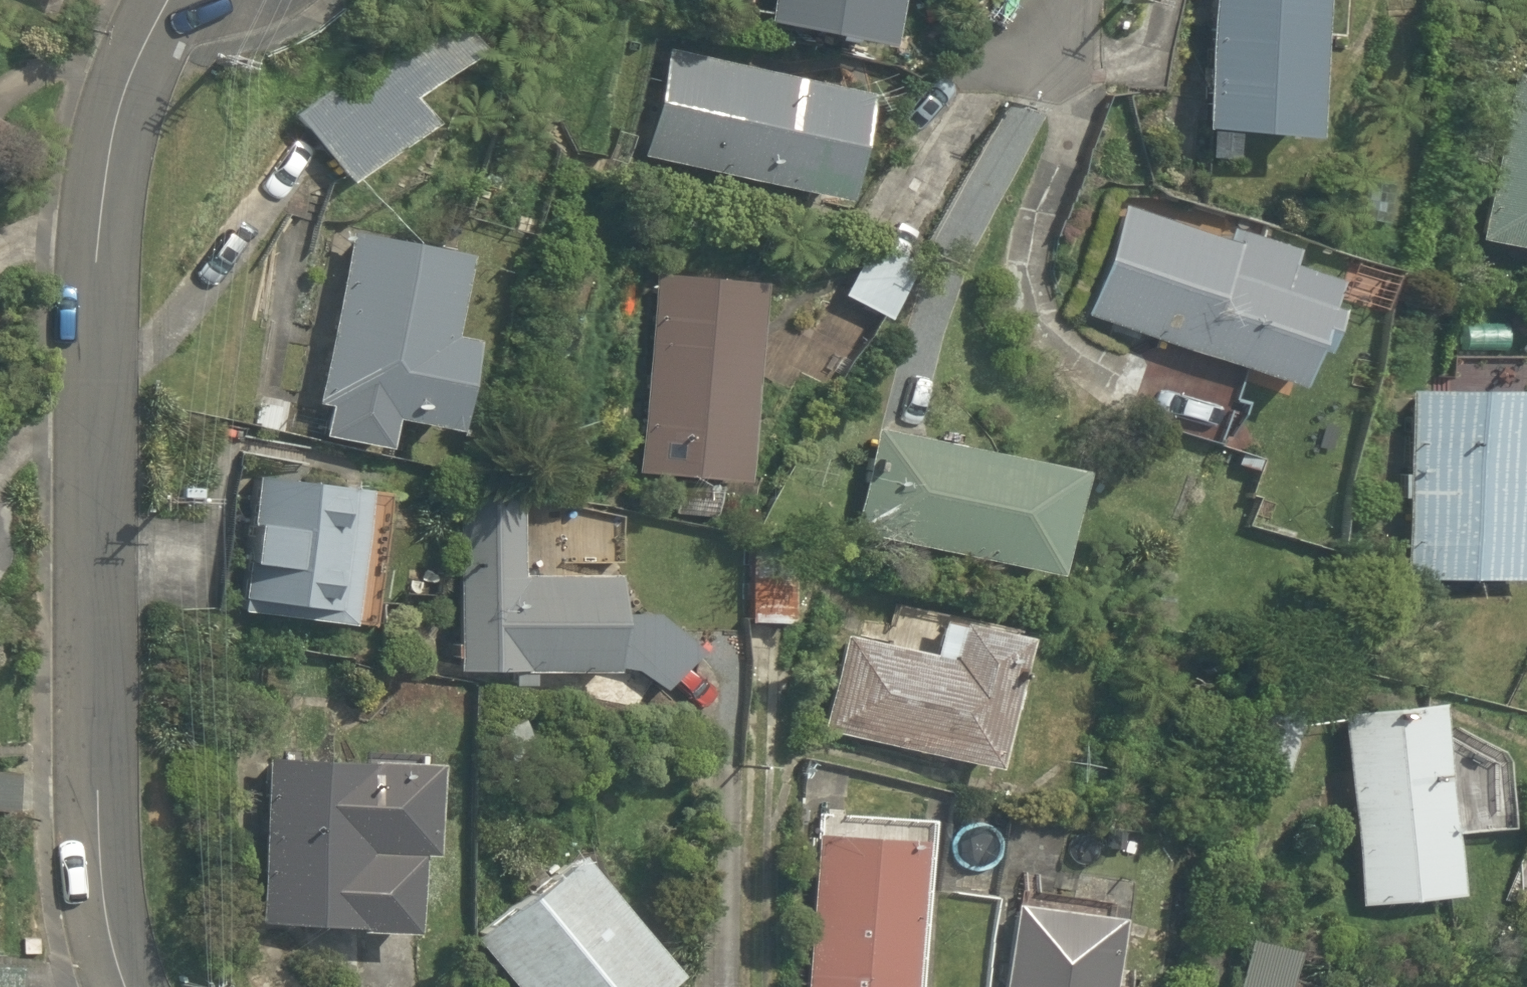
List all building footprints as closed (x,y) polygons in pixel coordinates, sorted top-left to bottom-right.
[(867,41),(876,0),(760,0),(757,15),(867,41)] [(1191,125),(1294,133),(1307,0),(1203,0),(1191,125)] [(294,110),(341,180),(424,121),(408,95),(472,49),(448,17),(379,66),(373,57),(294,110)] [(641,156),(828,195),(854,89),(663,48),(641,156)] [(1506,70),(1472,238),(1526,249),(1526,73),(1506,70)] [(1115,202),(1077,313),(1284,382),(1295,343),(1306,347),(1320,302),(1311,299),(1319,273),(1274,258),(1279,244),(1220,225),(1215,237),(1115,202)] [(344,230),(310,400),(322,402),(316,433),(375,444),(380,413),(439,422),(456,333),(436,329),(452,248),(344,230)] [(880,315),(909,261),(865,237),(836,291),(880,315)] [(716,477),(736,478),(754,279),(648,271),(633,472),(675,475),(672,512),(716,516),(716,477)] [(1522,386),(1402,389),(1401,578),(1525,578),(1522,386)] [(1044,571),(1064,463),(869,424),(846,530),(1044,571)] [(235,609),(342,622),(356,486),(254,474),(235,609)] [(513,491),(452,492),(453,667),(506,668),(507,682),(529,682),(529,669),(631,668),(657,691),(697,647),(649,611),(605,612),(603,570),(515,573),(513,491)] [(744,620),(782,620),(781,551),(744,551),(744,620)] [(405,591),(422,593),(424,572),(407,571),(405,591)] [(986,764),(1013,631),(954,618),(946,656),(840,634),(820,729),(986,764)] [(1429,698),(1334,712),(1357,904),(1452,892),(1429,698)] [(421,757),(258,753),(253,920),(343,922),(343,926),(403,927),(404,875),(419,876),(421,757)] [(1503,900),(1526,909),(1526,829),(1503,900)] [(907,835),(808,831),(799,986),(900,986),(907,835)] [(663,968),(566,849),(469,934),(511,986),(643,986),(663,968)] [(1005,901),(995,986),(1097,986),(1106,913),(1005,901)] [(1289,948),(1242,938),(1232,986),(1280,986),(1289,948)]
